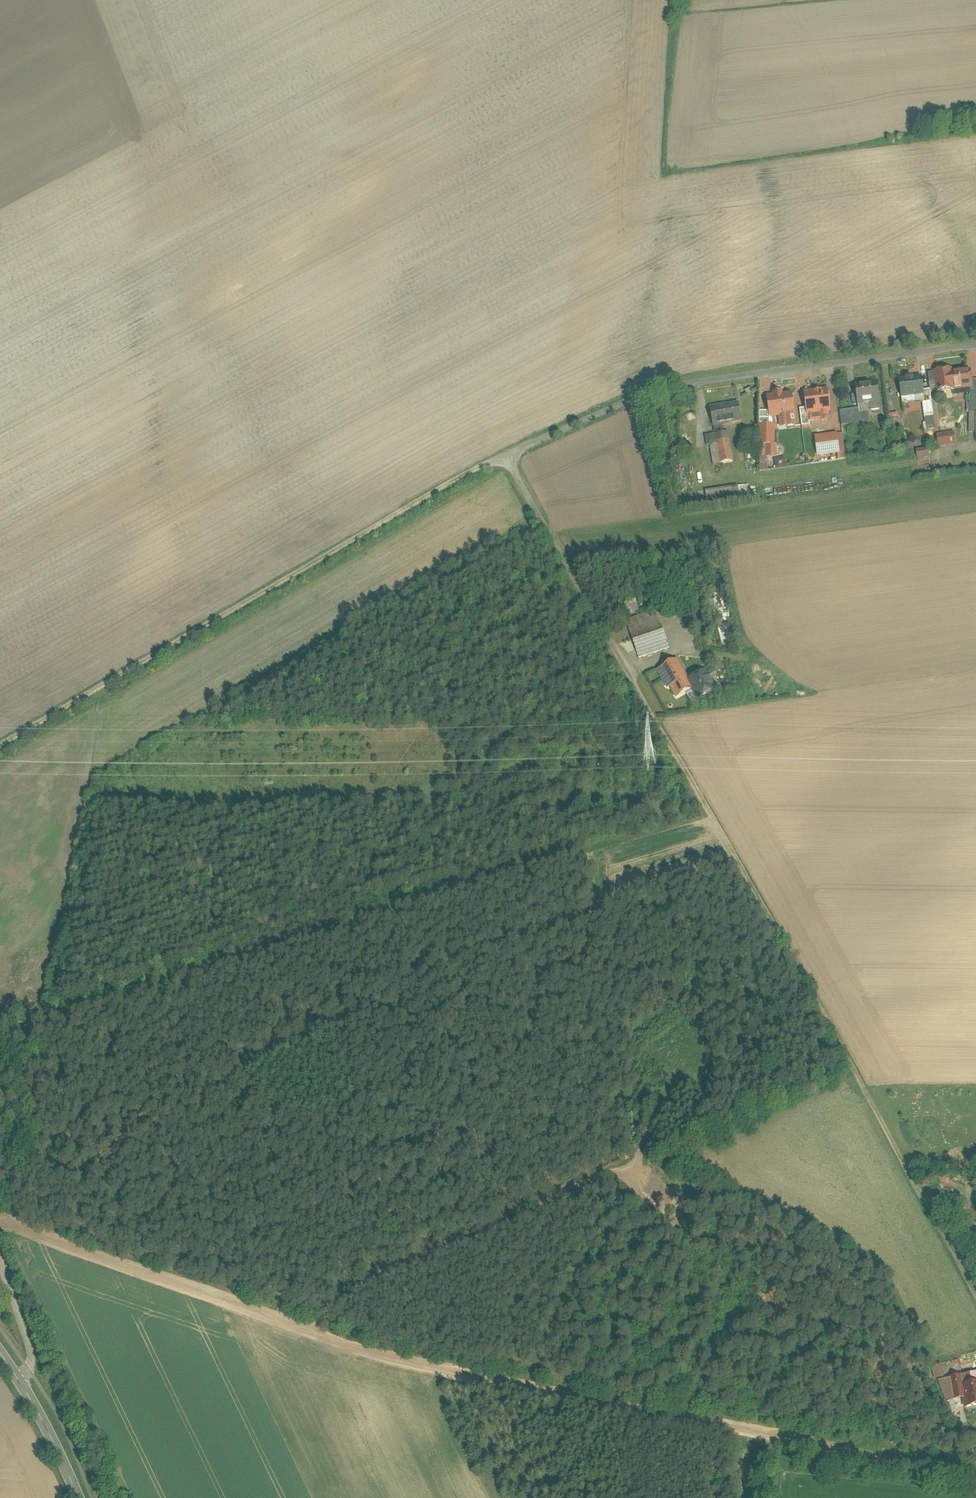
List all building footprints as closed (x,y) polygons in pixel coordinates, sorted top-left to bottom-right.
[(931,374),(934,392),(968,388),(966,369),(931,374)] [(900,379),(902,397),(923,395),(922,378),(900,379)] [(854,386),(857,405),(880,402),(877,382),(854,386)] [(829,390),(805,391),(807,413),(831,412),(829,390)] [(791,394),(762,396),(763,418),(792,416),(791,394)] [(740,420),(738,404),(711,408),(713,424),(740,420)] [(705,446),(708,445),(712,465),(733,461),(728,431),(703,435),(705,446)] [(935,438),(937,447),(954,443),(952,434),(935,438)] [(836,435),(815,437),(817,456),(838,454),(836,435)] [(774,469),(785,467),(783,458),(773,459),(774,469)] [(739,499),(749,499),(748,485),(738,486),(739,499)] [(635,599),(619,603),(622,615),(638,612),(635,599)] [(631,641),(636,659),(666,651),(655,611),(625,619),(631,641)] [(678,660),(658,672),(674,700),(695,689),(678,660)] [(719,693),(707,672),(692,681),(704,701),(719,693)] [(933,1379),(943,1376),(939,1364),(930,1367),(933,1379)] [(945,1378),(949,1400),(963,1397),(966,1408),(975,1405),(975,1372),(945,1378)]
